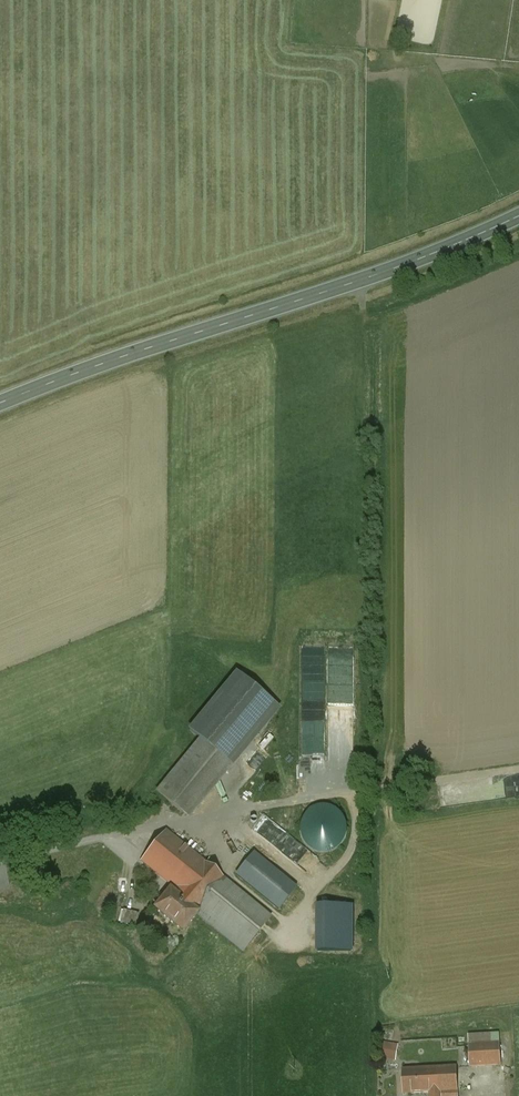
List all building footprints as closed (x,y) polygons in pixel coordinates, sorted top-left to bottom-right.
[(191,731),(201,739),(158,791),(182,811),(271,704),(237,675),(191,731)] [(271,704),(182,811),(190,818),(279,710),(271,704)] [(341,845),(345,839),(347,833),(347,826),(345,820),(342,814),(337,810),(331,807),(323,806),(315,807),(309,811),(304,817),(301,824),(300,832),(302,839),(307,846),(313,850),(320,853),(328,853),(335,850),(341,845)] [(173,886),(198,907),(223,878),(166,831),(142,860),(173,886)] [(296,888),(254,854),(237,875),(279,910),(296,888)] [(127,876),(119,876),(118,894),(126,894),(127,876)] [(223,878),(198,907),(196,910),(198,913),(197,915),(205,921),(243,952),(271,917),(223,878)] [(198,907),(173,886),(155,909),(183,932),(197,915),(198,913),(196,910),(198,907)] [(354,905),(316,905),(316,951),(354,951),(354,905)] [(139,914),(124,911),(121,924),(135,927),(139,914)] [(501,1065),(499,1035),(469,1037),(470,1067),(501,1065)] [(457,1068),(440,1069),(441,1092),(458,1091),(457,1068)] [(441,1092),(440,1069),(403,1070),(404,1094),(430,1092),(441,1092)]
